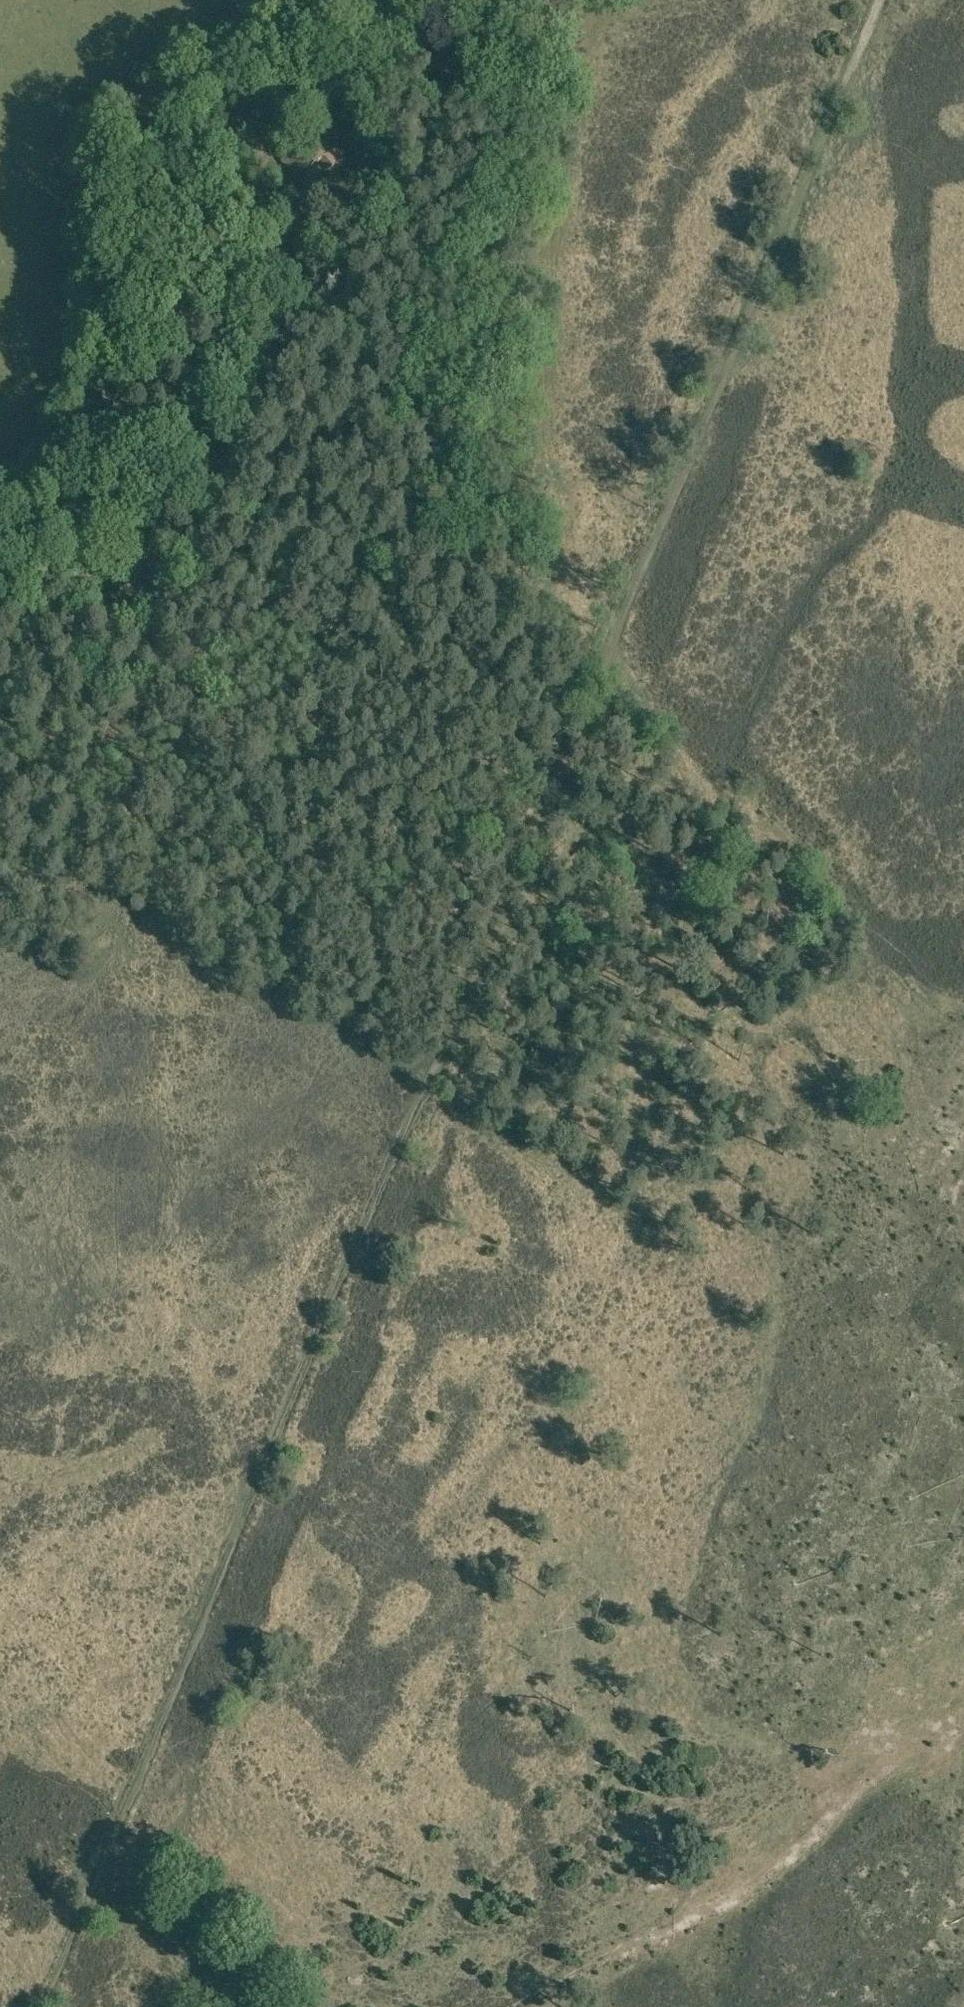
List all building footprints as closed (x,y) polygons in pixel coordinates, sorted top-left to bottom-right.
[(320,184),(309,173),(321,161),(330,170),(342,157),(333,149),(327,155),(308,135),(281,163),(301,181),(312,192),(320,184)]
